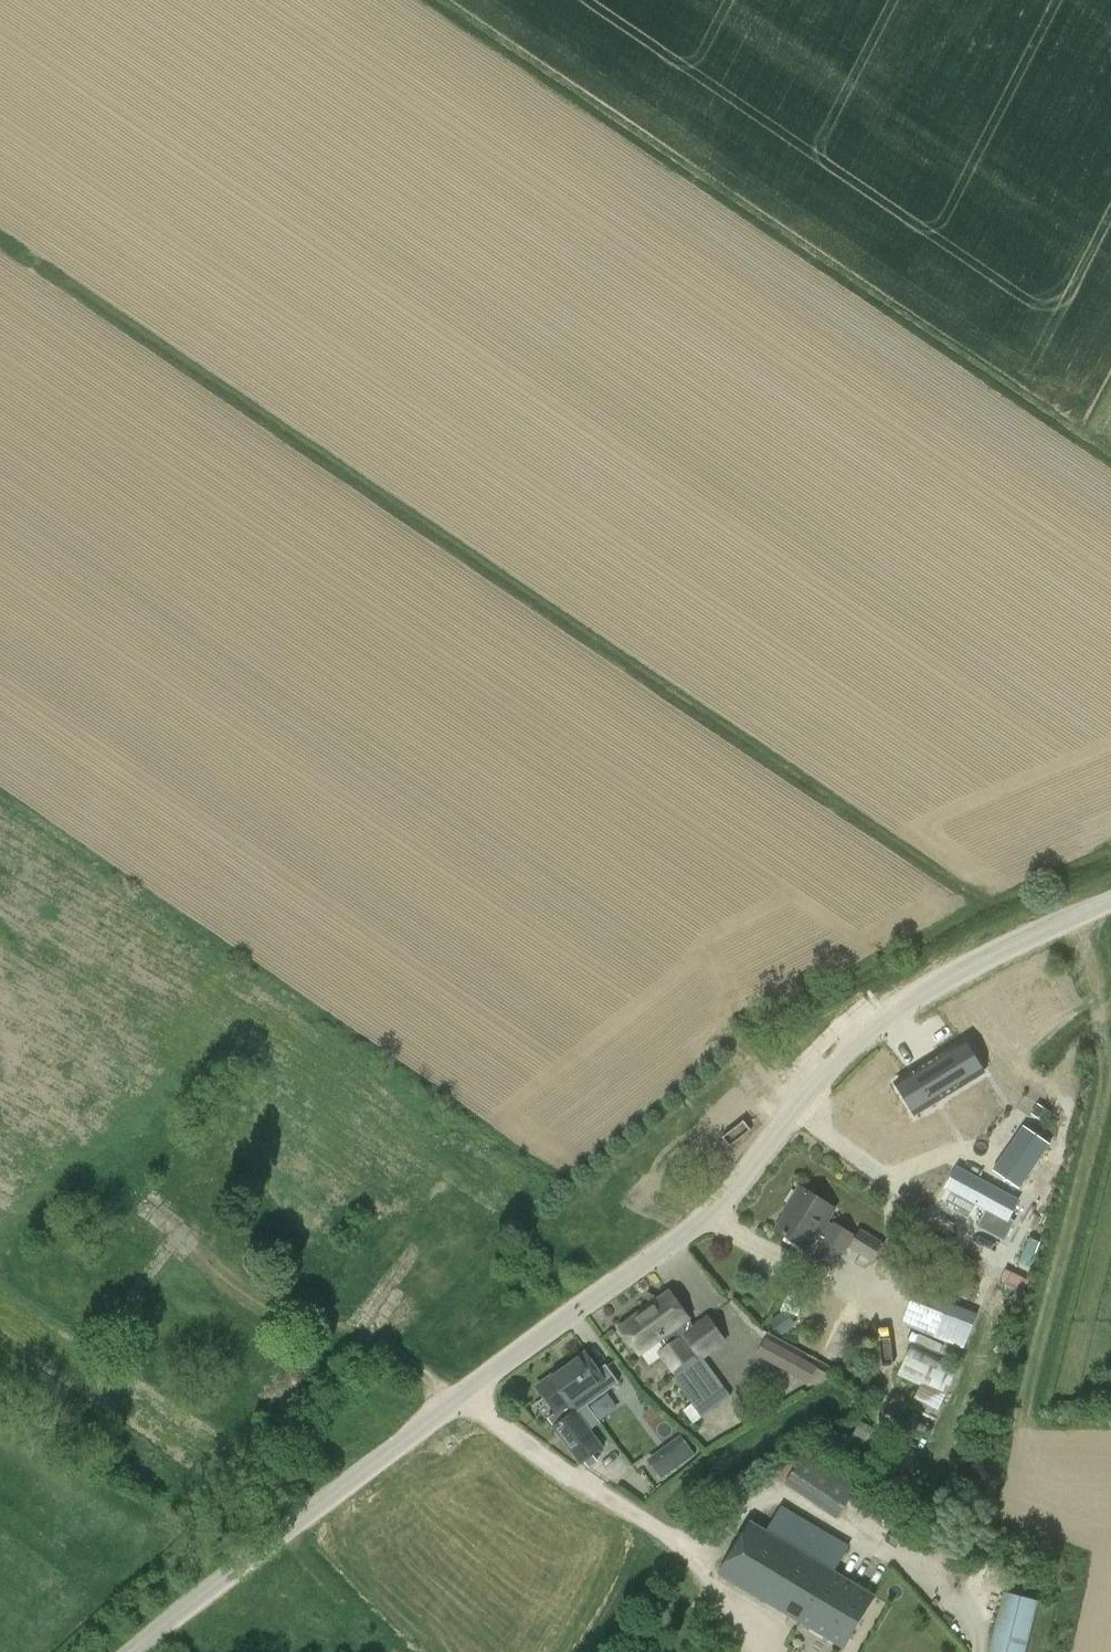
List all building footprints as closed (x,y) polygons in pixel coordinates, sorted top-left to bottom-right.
[(897,1081),(915,1113),(985,1074),(967,1042),(897,1081)] [(800,1186),(788,1204),(791,1206),(776,1229),(791,1239),(807,1249),(815,1236),(821,1240),(814,1252),(837,1267),(849,1247),(874,1262),(886,1243),(861,1227),(856,1235),(833,1220),(832,1223),(828,1221),(836,1209),(800,1186)] [(959,1305),(915,1289),(901,1322),(945,1339),(959,1305)] [(622,1327),(640,1353),(641,1352),(650,1364),(662,1355),(677,1375),(674,1377),(702,1416),(732,1395),(704,1357),(727,1341),(709,1315),(694,1326),(670,1292),(622,1327)] [(785,1313),(771,1324),(781,1337),(795,1327),(785,1313)] [(757,1354),(809,1383),(810,1381),(817,1385),(833,1375),(818,1367),(819,1366),(766,1337),(757,1354)] [(922,1383),(915,1397),(938,1409),(959,1366),(942,1358),(912,1344),(899,1372),(922,1383)] [(587,1352),(538,1387),(557,1414),(550,1419),(583,1464),(604,1448),(578,1413),(619,1382),(606,1364),(599,1369),(587,1352)] [(904,1426),(927,1438),(931,1429),(909,1417),(904,1426)] [(854,1434),(867,1441),(873,1428),(860,1421),(854,1434)] [(696,1455),(682,1436),(649,1460),(663,1479),(696,1455)] [(837,1518),(859,1485),(807,1450),(785,1483),(837,1518)] [(721,1573),(845,1647),(876,1595),(835,1571),(850,1545),(784,1505),(768,1531),(752,1521),(721,1573)] [(1039,1599),(1004,1591),(989,1651),(1026,1651),(1039,1599)]
